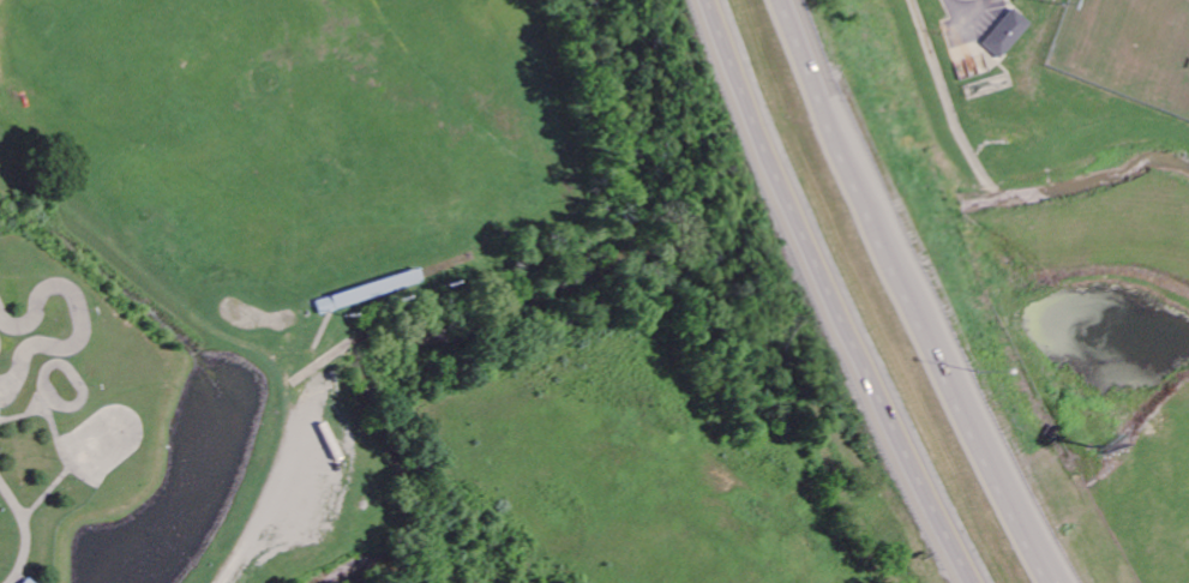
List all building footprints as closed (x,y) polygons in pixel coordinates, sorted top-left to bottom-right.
[(999,60),(1030,25),(1013,9),(982,44),(999,60)] [(395,292),(392,279),(316,302),(320,314),(395,292)] [(25,575),(34,582),(18,582),(25,575)]
